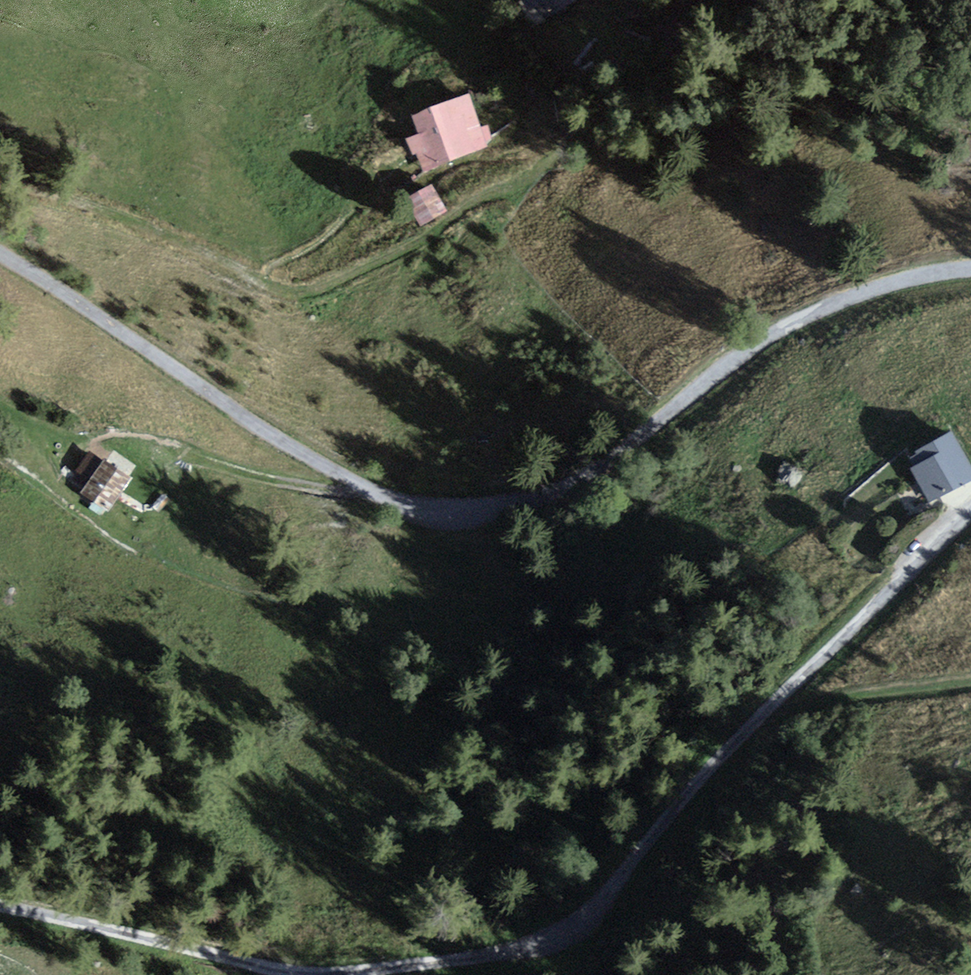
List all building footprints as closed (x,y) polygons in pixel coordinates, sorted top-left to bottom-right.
[(526,7),(539,1),(545,14),(574,0),(523,0),(526,7)] [(487,151),(465,97),(410,120),(416,136),(404,141),(419,178),(487,151)] [(429,188),(402,203),(418,230),(444,215),(429,188)] [(949,432),(901,460),(929,508),(970,484),(970,469),(949,432)] [(101,462),(75,494),(103,517),(129,485),(101,462)]
